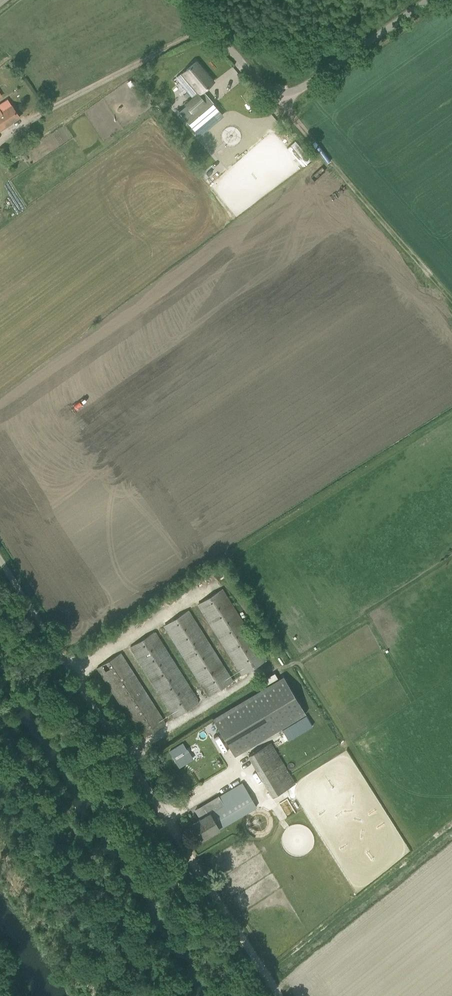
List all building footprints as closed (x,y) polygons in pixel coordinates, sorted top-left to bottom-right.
[(200,93),(213,82),(196,61),(183,73),(200,93)] [(186,105),(179,111),(200,135),(223,115),(203,91),(200,93),(198,94),(186,104),(186,105)] [(20,117),(12,105),(1,113),(0,111),(0,130),(20,117)] [(198,604),(243,675),(267,660),(222,589),(198,604)] [(188,610),(164,625),(209,696),(233,681),(188,610)] [(175,718),(199,703),(154,631),(131,646),(175,718)] [(142,739),(166,724),(121,653),(97,667),(142,739)] [(213,718),(235,755),(306,713),(284,676),(213,718)] [(312,726),(306,715),(282,729),(288,740),(312,726)] [(183,742),(169,751),(175,760),(189,751),(183,742)] [(249,755),(273,797),(295,784),(271,742),(249,755)] [(201,819),(193,823),(202,839),(223,826),(257,806),(243,783),(201,807),(196,810),(201,819)]
